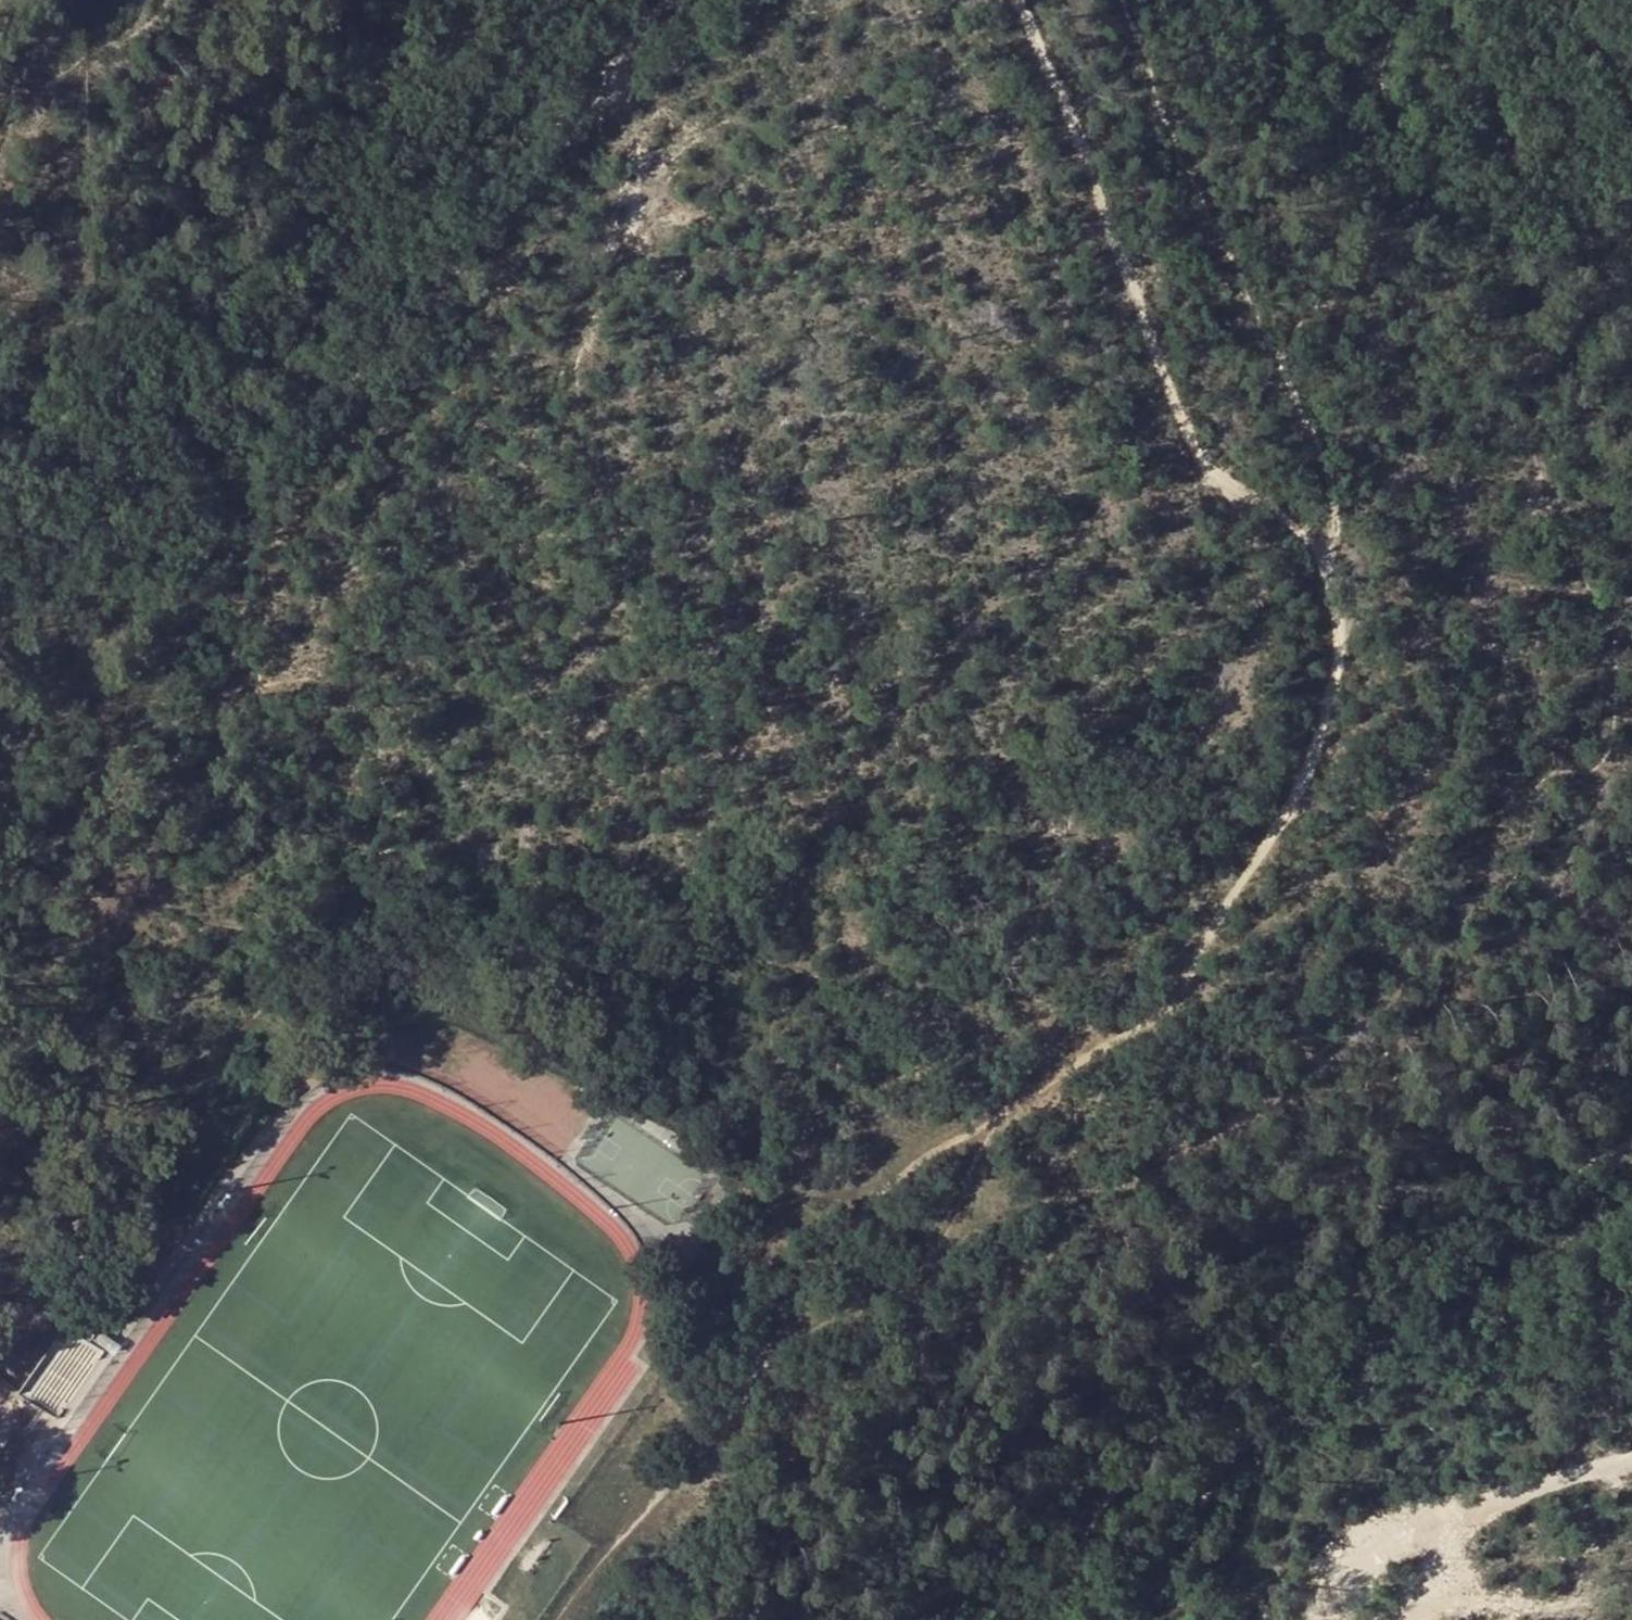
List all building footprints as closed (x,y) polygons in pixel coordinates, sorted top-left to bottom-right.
[(77,1311),(120,1249),(109,1243),(10,1379),(20,1387),(65,1324),(91,1341),(101,1327),(77,1311)] [(65,1324),(20,1387),(17,1390),(53,1416),(57,1418),(106,1351),(91,1341),(65,1324)]
